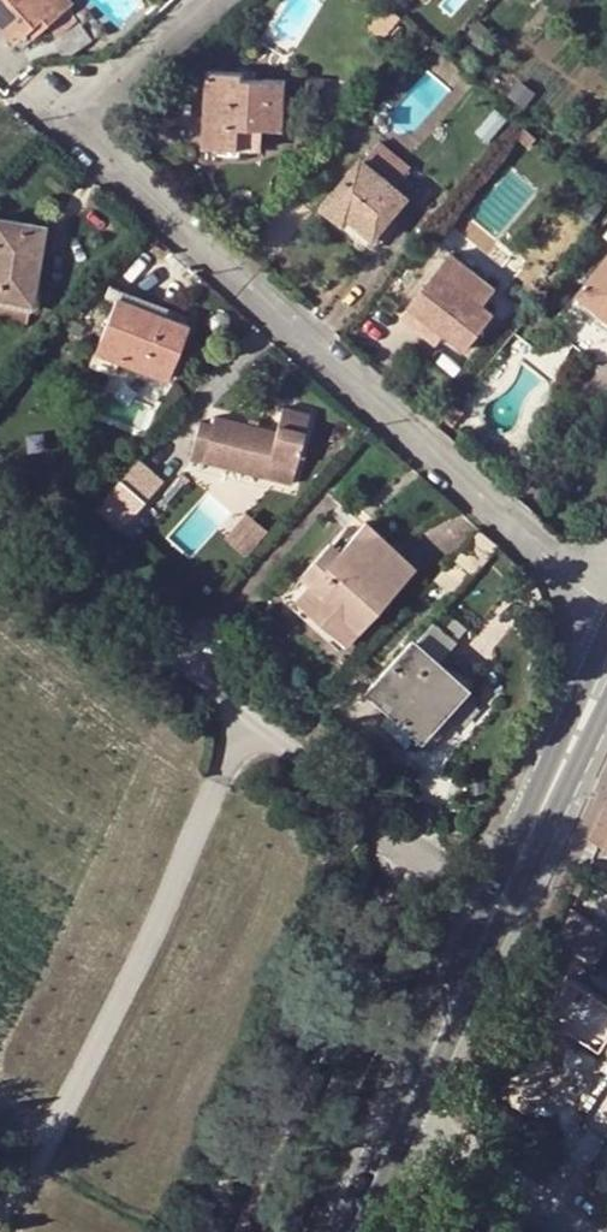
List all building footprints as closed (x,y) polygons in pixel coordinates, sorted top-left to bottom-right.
[(22,47),(73,1),(71,0),(0,0),(0,22),(22,47)] [(399,20),(383,6),(365,27),(382,40),(399,20)] [(428,41),(436,48),(442,40),(434,34),(428,41)] [(430,45),(419,36),(411,45),(422,55),(430,45)] [(243,74),(208,73),(204,147),(240,149),(240,127),(285,129),(285,79),(243,79),(243,74)] [(537,138),(525,127),(516,136),(528,147),(537,138)] [(379,143),(364,161),(406,197),(409,199),(417,189),(404,179),(411,170),(379,143)] [(322,205),(344,223),(349,216),(373,237),(406,197),(364,161),(361,159),(322,205)] [(349,216),(344,223),(372,248),(411,201),(409,199),(406,197),(373,237),(349,216)] [(0,219),(0,317),(29,321),(44,226),(0,219)] [(600,310),(606,316),(606,259),(579,293),(600,310)] [(438,269),(409,306),(443,332),(463,349),(491,312),(438,269)] [(160,318),(160,315),(163,307),(118,290),(114,300),(160,318)] [(188,326),(160,315),(160,318),(114,300),(95,351),(167,379),(188,326)] [(443,332),(409,306),(402,316),(436,342),(443,332)] [(600,310),(590,321),(606,334),(606,316),(600,310)] [(465,413),(455,405),(444,418),(454,427),(465,413)] [(308,414),(282,408),(276,431),(215,417),(213,424),(201,421),(191,458),(202,461),(203,458),(267,474),(269,460),(296,465),(308,414)] [(162,479),(139,458),(112,488),(136,509),(162,479)] [(267,474),(203,458),(202,461),(266,477),(267,474)] [(296,465),(269,460),(267,474),(266,477),(292,482),(296,465)] [(265,532),(246,515),(227,537),(246,553),(265,532)] [(366,522),(341,551),(312,583),(298,599),(346,643),(414,566),(366,522)] [(312,583),(341,551),(331,543),(303,576),(312,583)] [(414,730),(458,680),(414,639),(369,689),(414,730)] [(466,687),(458,680),(414,730),(422,738),(466,687)] [(591,841),(606,849),(606,806),(591,841)] [(577,899),(586,879),(576,874),(566,894),(577,899)] [(551,928),(573,942),(597,958),(606,943),(606,934),(562,904),(551,928)] [(551,928),(541,948),(564,960),(573,942),(551,928)]
